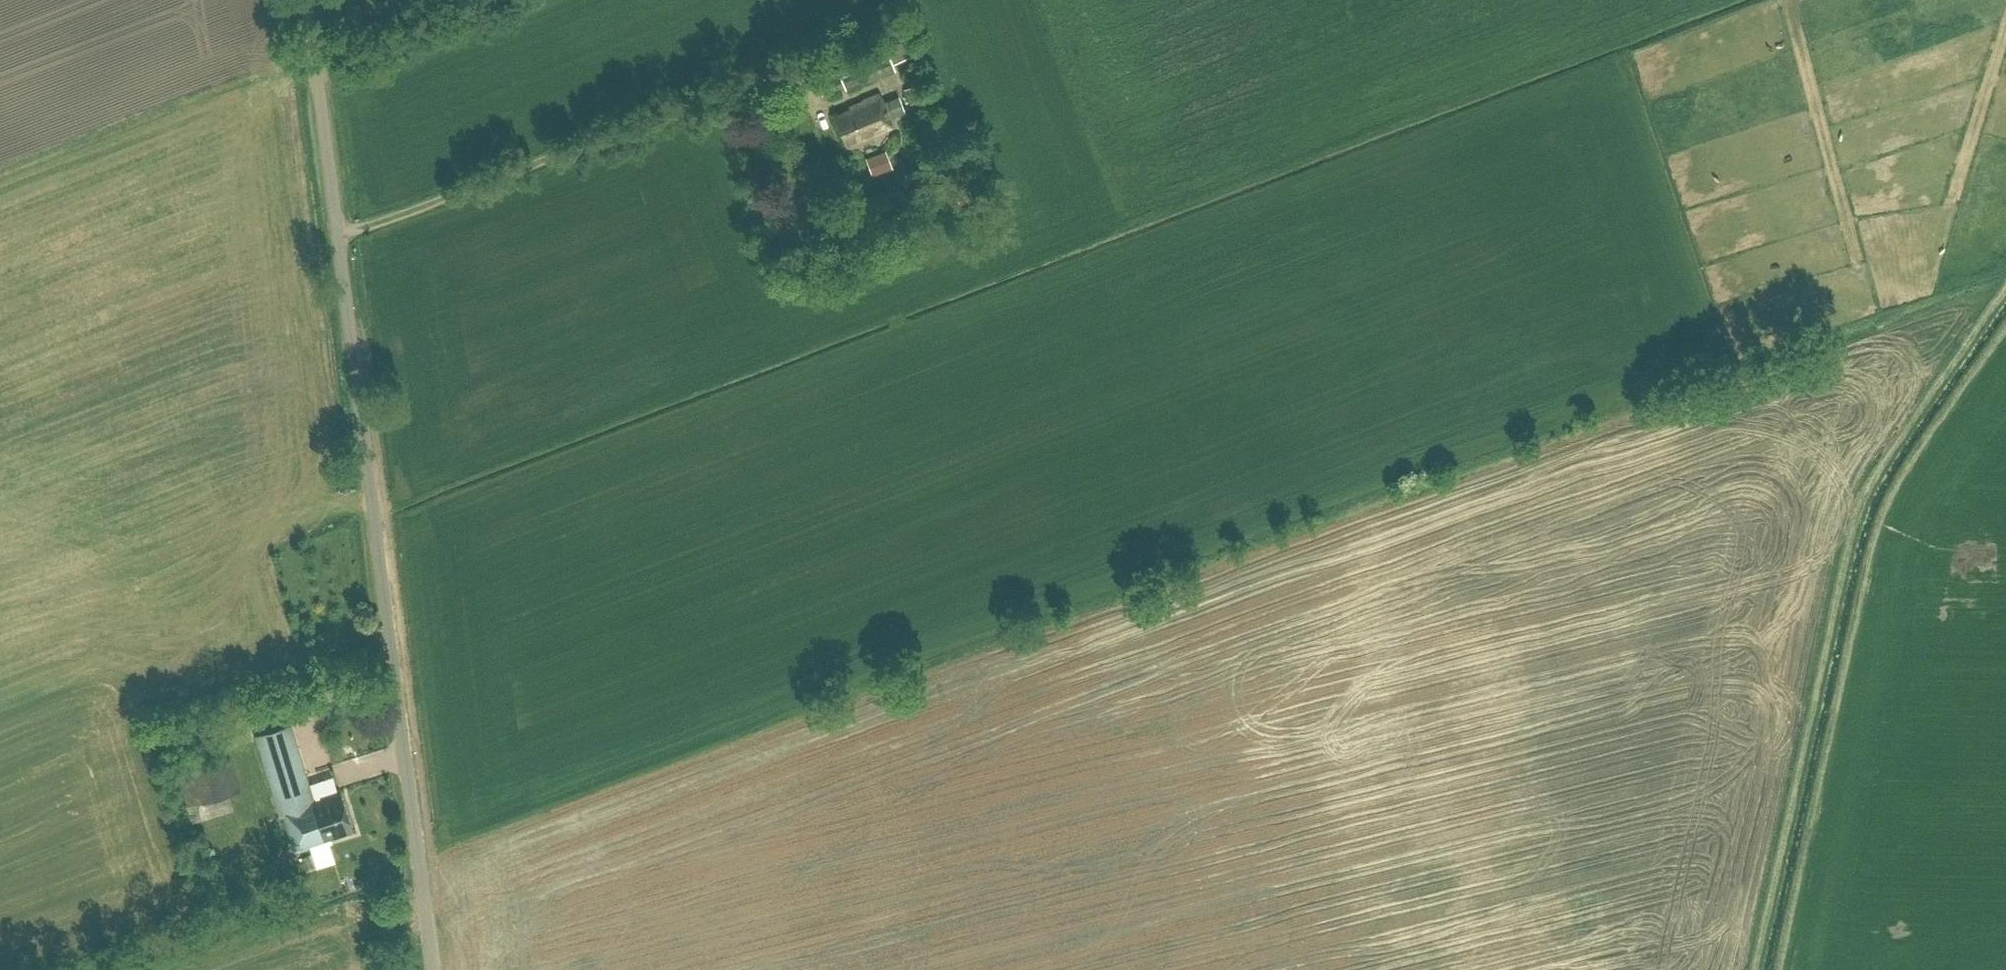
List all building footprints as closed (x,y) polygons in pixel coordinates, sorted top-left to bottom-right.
[(895,42),(893,37),(882,41),(881,37),(832,57),(833,61),(811,70),(821,95),(843,86),(844,89),(893,69),(890,62),(907,55),(901,39),(895,42)] [(893,124),(880,93),(862,100),(863,101),(849,107),(850,109),(834,116),(846,144),(893,124)] [(892,151),(870,157),(875,175),(897,169),(892,151)] [(312,797),(289,724),(254,735),(279,816),(282,815),(294,851),(310,846),(309,844),(353,830),(339,789),(312,797)] [(239,788),(230,757),(177,774),(192,822),(231,810),(225,792),(239,788)]
